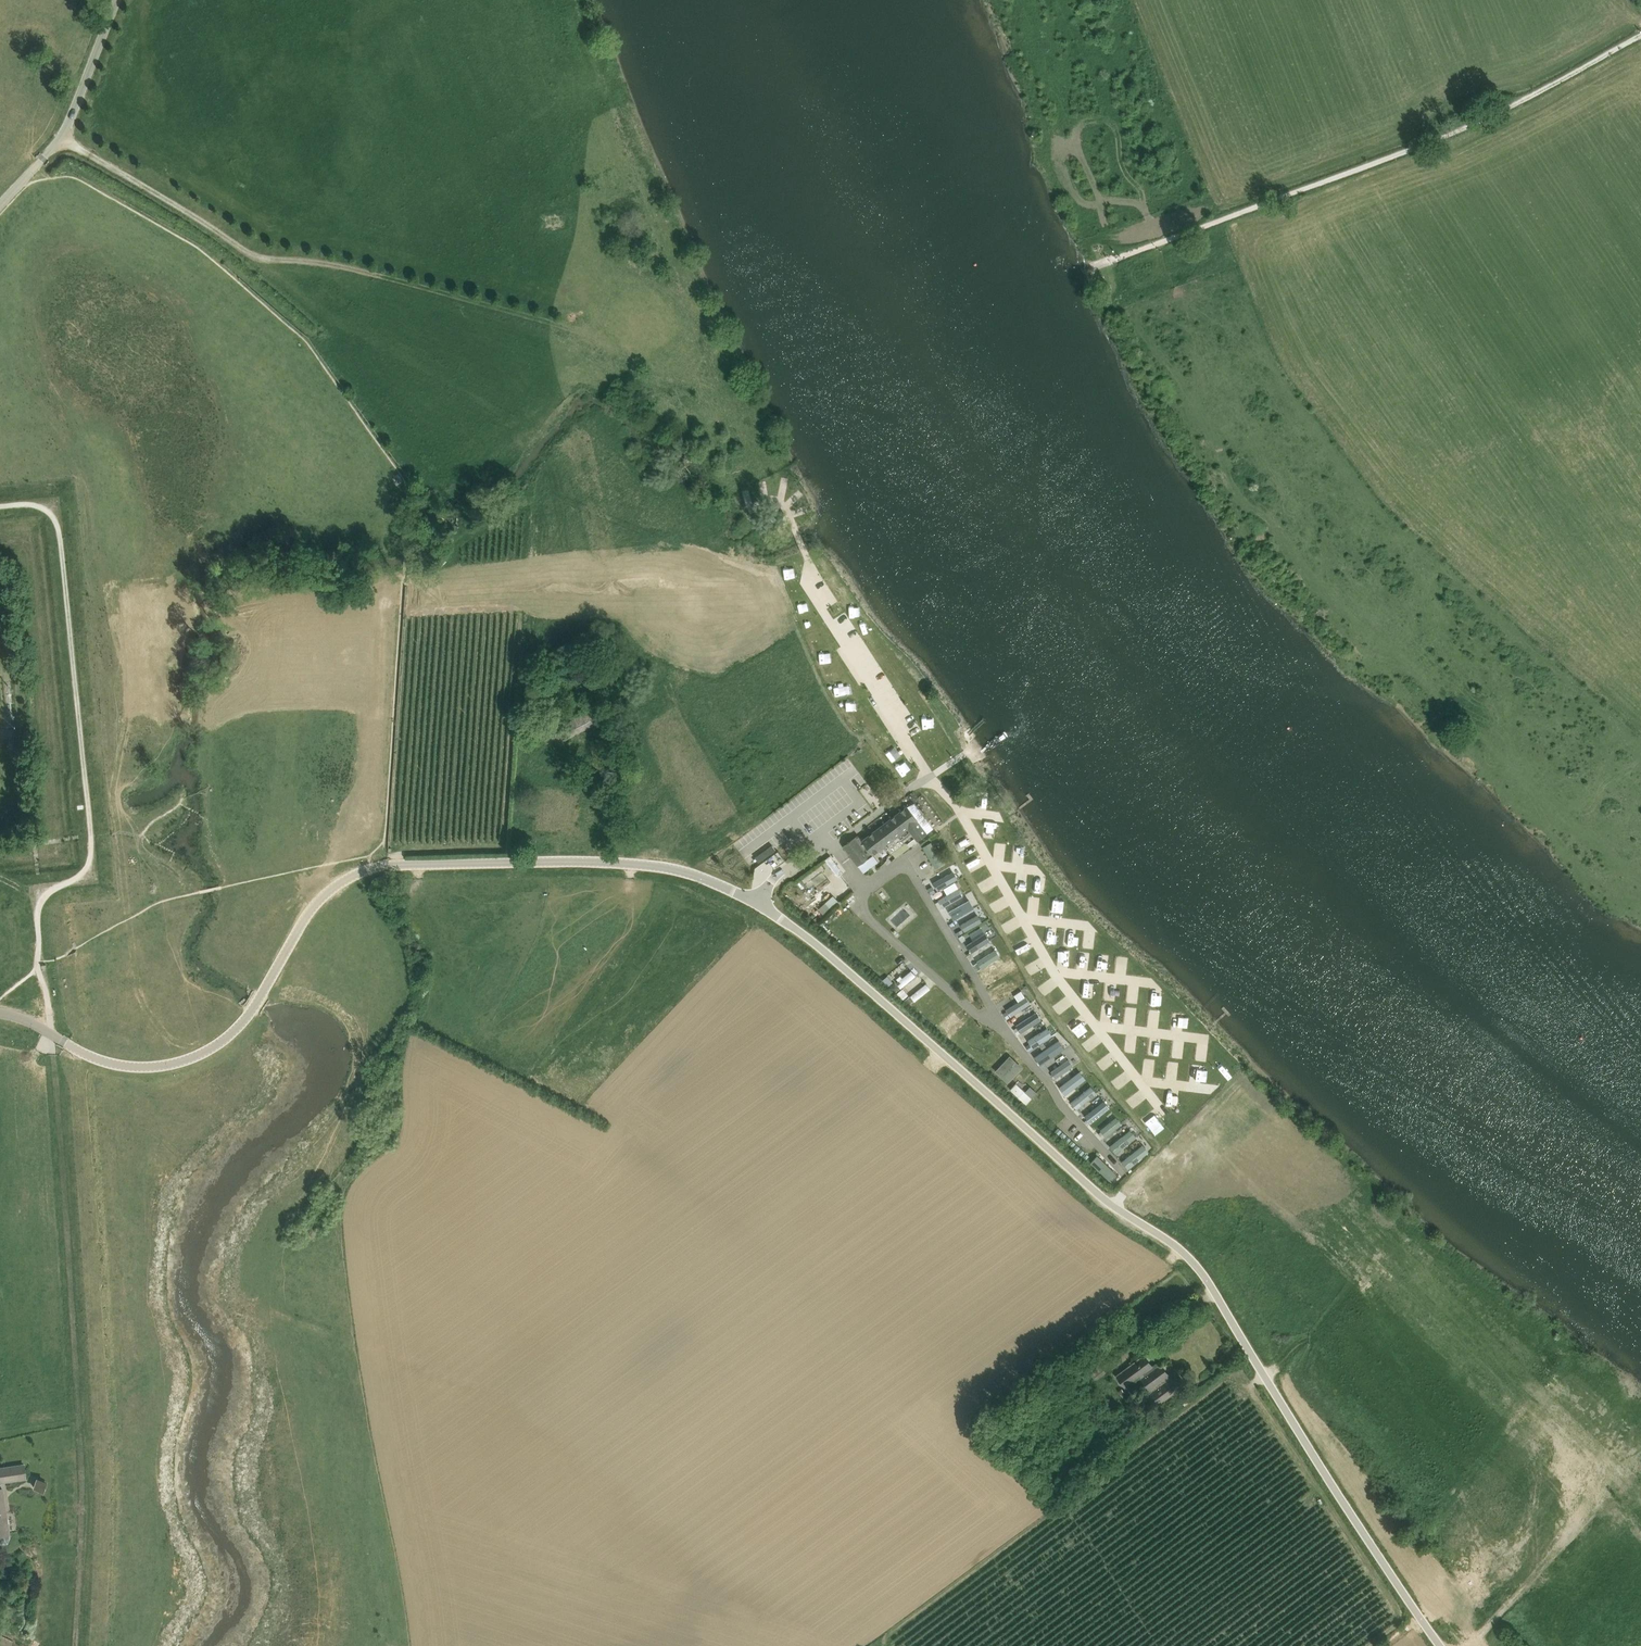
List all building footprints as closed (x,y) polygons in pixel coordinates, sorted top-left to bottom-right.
[(547,230),(564,227),(561,212),(545,215),(547,230)] [(793,589),(803,585),(799,576),(790,580),(793,589)] [(829,606),(836,601),(832,595),(825,600),(829,606)] [(841,626),(853,618),(847,609),(835,618),(841,626)] [(885,687),(896,677),(889,670),(878,680),(885,687)] [(599,705),(563,724),(570,737),(606,718),(599,705)] [(856,836),(843,846),(863,872),(878,861),(873,854),(885,845),(891,853),(892,852),(896,857),(927,832),(918,819),(907,806),(892,817),(860,842),(856,836)] [(985,835),(995,837),(997,826),(987,824),(985,835)] [(934,868),(943,863),(932,841),(923,845),(934,868)] [(1020,851),(1018,861),(1029,862),(1030,852),(1020,851)] [(821,866),(803,878),(809,887),(816,883),(818,886),(830,878),(821,866)] [(832,894),(818,909),(826,916),(839,900),(832,894)] [(967,903),(949,909),(952,917),(970,911),(967,903)] [(962,931),(978,922),(974,916),(959,924),(962,931)] [(981,968),(1000,956),(995,948),(976,960),(981,968)] [(1080,954),(1079,964),(1089,965),(1091,955),(1080,954)] [(993,983),(1009,973),(1006,967),(989,977),(993,983)] [(893,982),(888,975),(883,980),(888,986),(893,982)] [(896,982),(890,987),(895,993),(901,988),(896,982)] [(927,984),(910,994),(914,1000),(930,989),(927,984)] [(898,992),(904,999),(909,995),(903,988),(898,992)] [(1010,1016),(1030,1004),(1022,990),(1014,994),(1018,1001),(1006,1009),(1010,1016)] [(910,996),(905,1000),(908,1005),(914,1001),(910,996)] [(1154,996),(1154,1005),(1166,1005),(1166,996),(1154,996)] [(1036,1011),(1015,1025),(1021,1033),(1042,1019),(1036,1011)] [(1039,1054),(1044,1062),(1062,1051),(1057,1043),(1039,1054)] [(1068,1058),(1052,1070),(1057,1077),(1073,1065),(1068,1058)] [(997,1074),(1009,1085),(1019,1074),(1007,1063),(997,1074)] [(1065,1095),(1086,1078),(1079,1070),(1059,1087),(1065,1095)] [(1027,1104),(1038,1092),(1030,1085),(1025,1091),(1016,1082),(1010,1089),(1027,1104)] [(1078,1109),(1097,1092),(1090,1084),(1071,1102),(1078,1109)] [(1104,1100),(1084,1115),(1090,1123),(1109,1108),(1104,1100)] [(1117,1117),(1100,1129),(1105,1136),(1122,1124),(1117,1117)] [(1117,1153),(1135,1136),(1128,1128),(1110,1145),(1117,1153)] [(1122,1161),(1129,1168),(1148,1151),(1142,1144),(1122,1161)] [(1110,1180),(1117,1172),(1097,1154),(1090,1162),(1110,1180)] [(1145,1355),(1136,1361),(1116,1376),(1124,1388),(1140,1376),(1151,1392),(1147,1395),(1155,1406),(1186,1383),(1185,1383),(1184,1384),(1176,1374),(1178,1373),(1178,1372),(1170,1379),(1168,1376),(1169,1375),(1169,1374),(1167,1375),(1160,1365),(1162,1364),(1161,1364),(1153,1370),(1151,1367),(1153,1366),(1153,1365),(1151,1366),(1149,1365),(1143,1357),(1145,1355)] [(1097,1379),(1108,1371),(1101,1363),(1090,1371),(1097,1379)] [(24,1464),(0,1467),(0,1481),(26,1477),(24,1464)] [(37,1478),(34,1487),(43,1490),(46,1481),(37,1478)] [(3,1542),(7,1542),(9,1537),(8,1533),(9,1533),(2,1487),(0,1487),(0,1539),(3,1542)] [(14,1640),(0,1634),(0,1645),(2,1645),(11,1645),(14,1640)]
